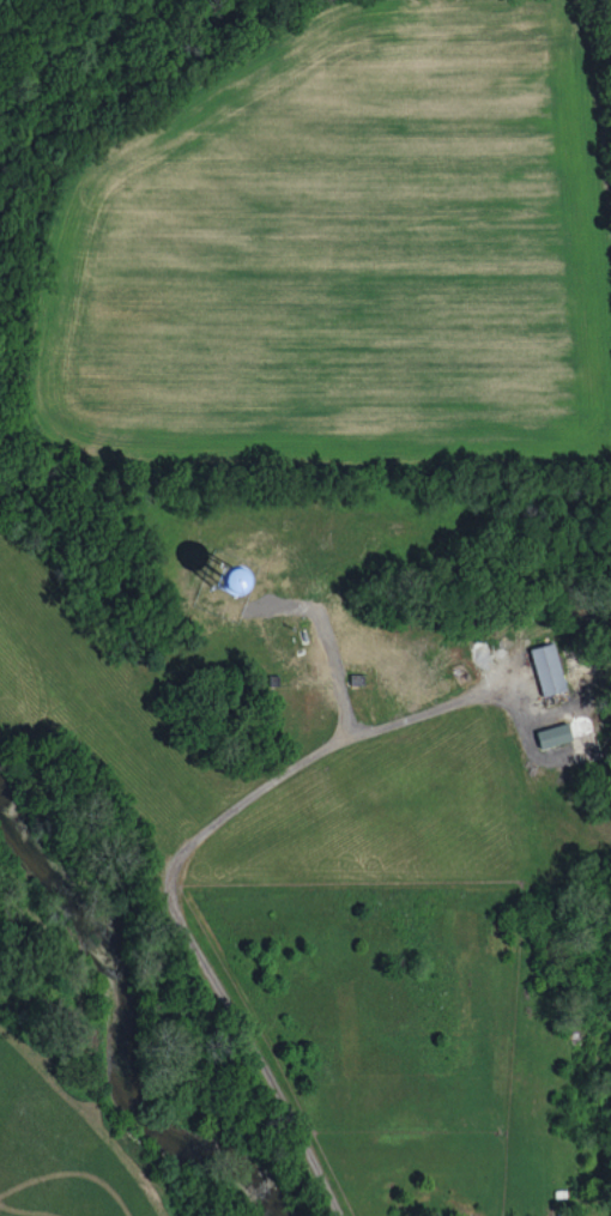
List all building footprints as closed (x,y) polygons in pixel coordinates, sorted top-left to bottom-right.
[(566,690),(554,642),(530,648),(542,696),(566,690)] [(540,748),(572,739),(567,722),(535,731),(540,748)]
